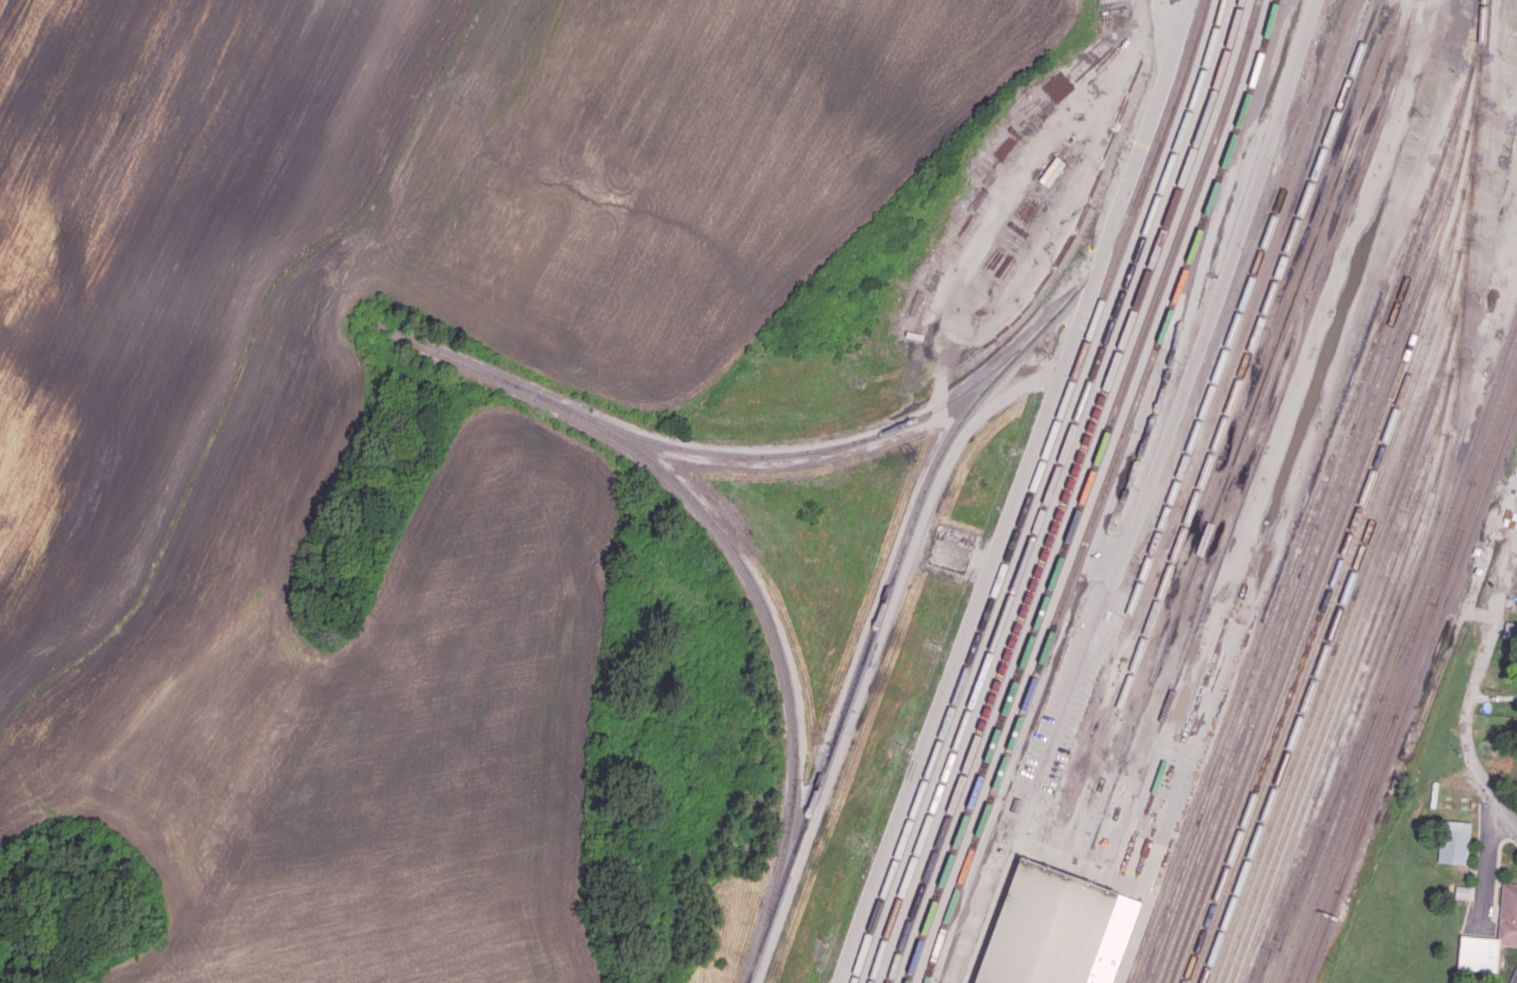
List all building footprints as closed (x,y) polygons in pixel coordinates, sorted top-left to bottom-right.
[(1504,621),(1502,636),(1516,638),(1516,623),(1504,621)] [(1438,863),(1468,864),(1470,822),(1440,821),(1438,863)] [(1141,901),(1111,982),(965,982),(1014,854),(1036,862),(1058,870),(1080,879),(1101,887),(1141,901)] [(1496,937),(1457,933),(1453,968),(1495,972),(1498,945),(1516,947),(1516,883),(1502,882),(1496,937)] [(1467,886),(1455,884),(1453,897),(1466,898),(1467,886)] [(1515,968),(1516,969),(1516,982),(1508,982),(1515,968)]
